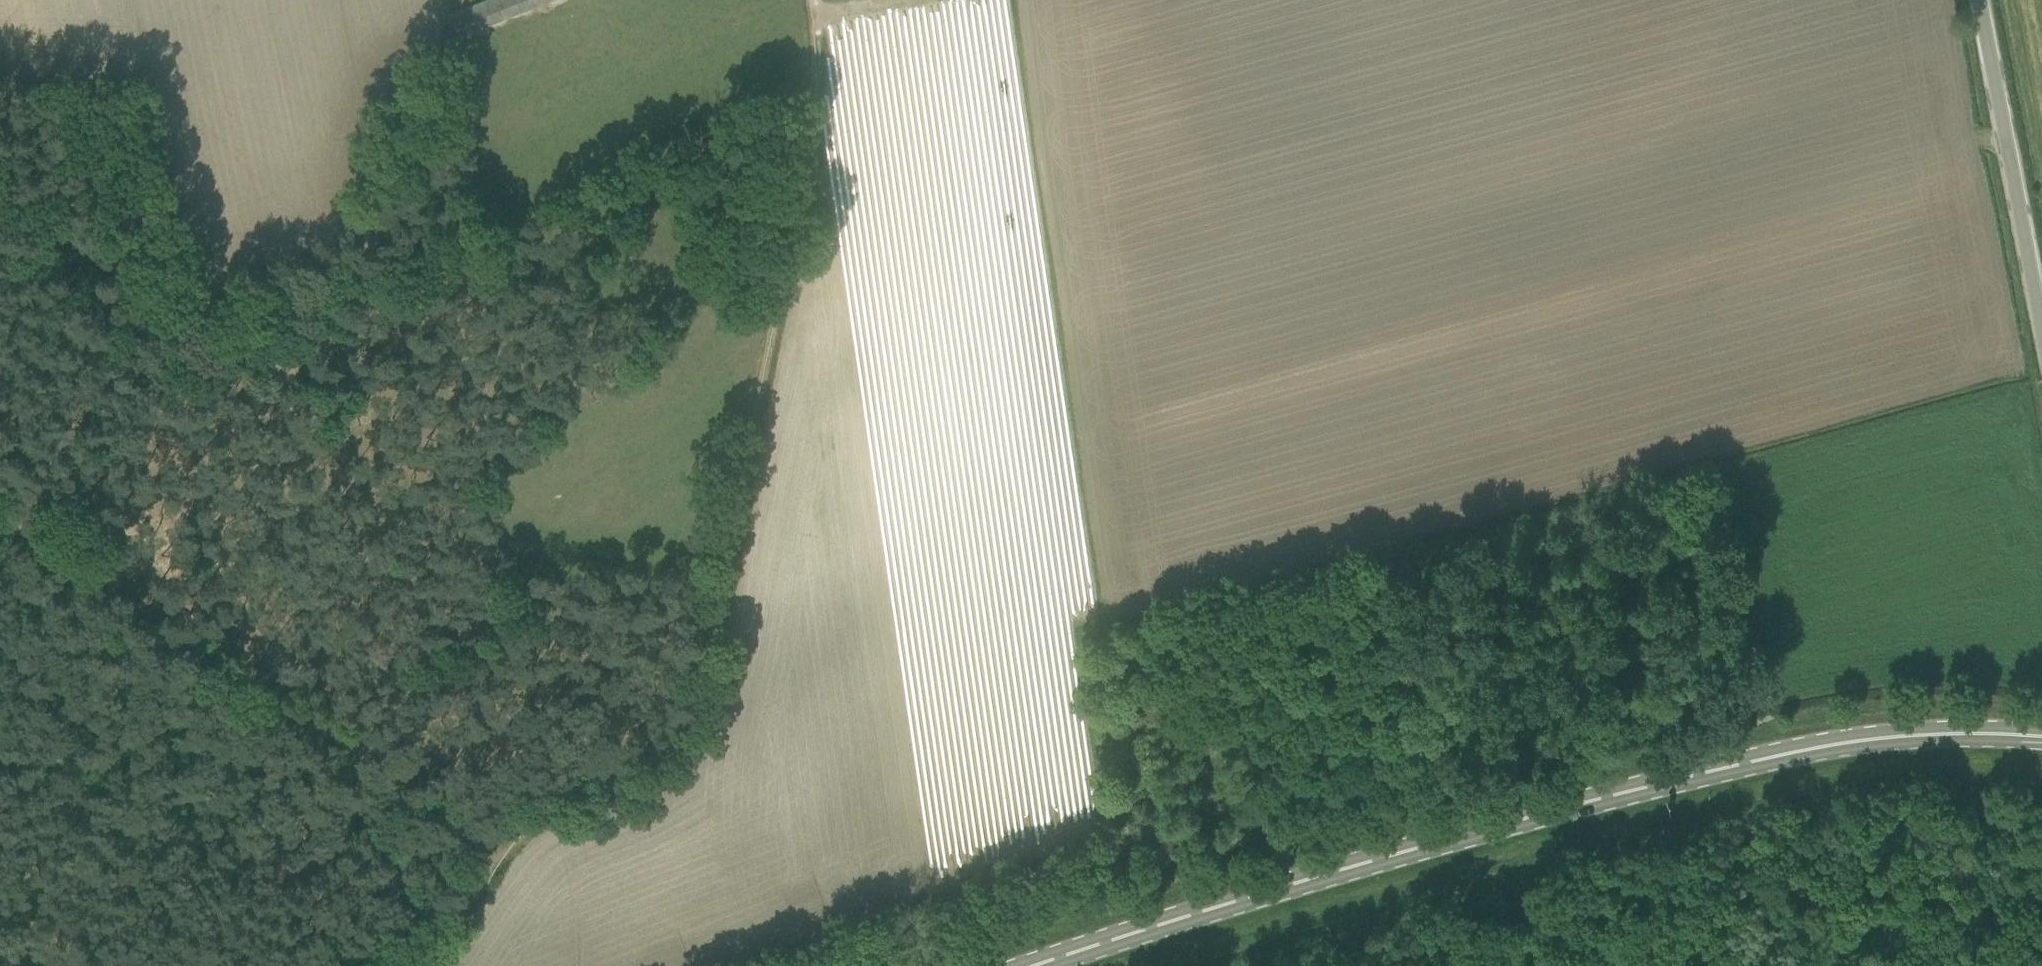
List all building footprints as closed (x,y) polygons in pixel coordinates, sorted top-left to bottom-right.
[(450,14),(459,37),(552,0),(485,0),(450,14)]
